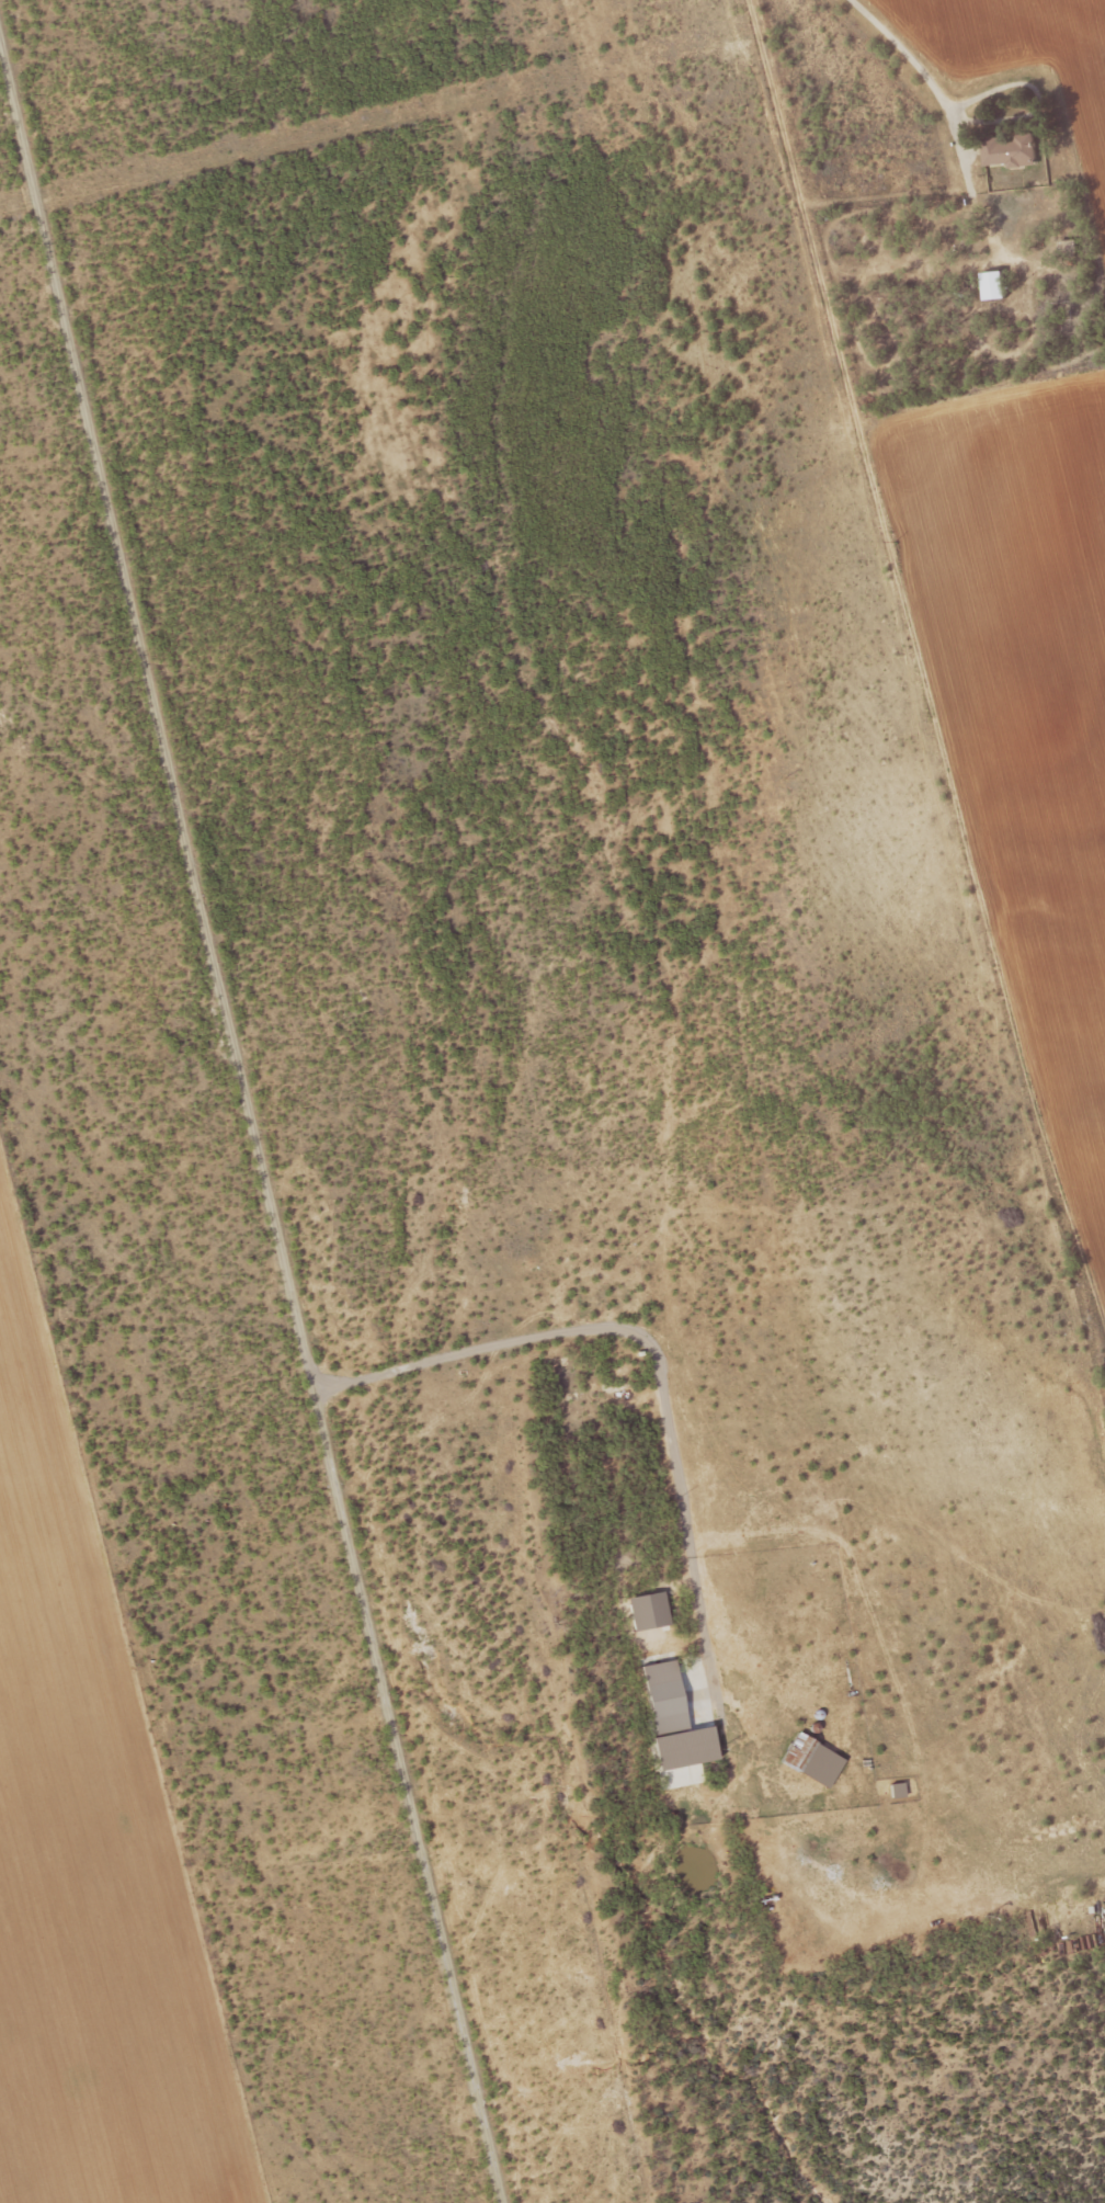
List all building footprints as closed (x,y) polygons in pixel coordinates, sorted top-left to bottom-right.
[(985,167),(1038,163),(1035,133),(983,137),(985,167)] [(985,300),(1009,298),(1006,269),(983,272),(985,300)] [(647,1685),(660,1755),(693,1749),(680,1679),(647,1685)]
